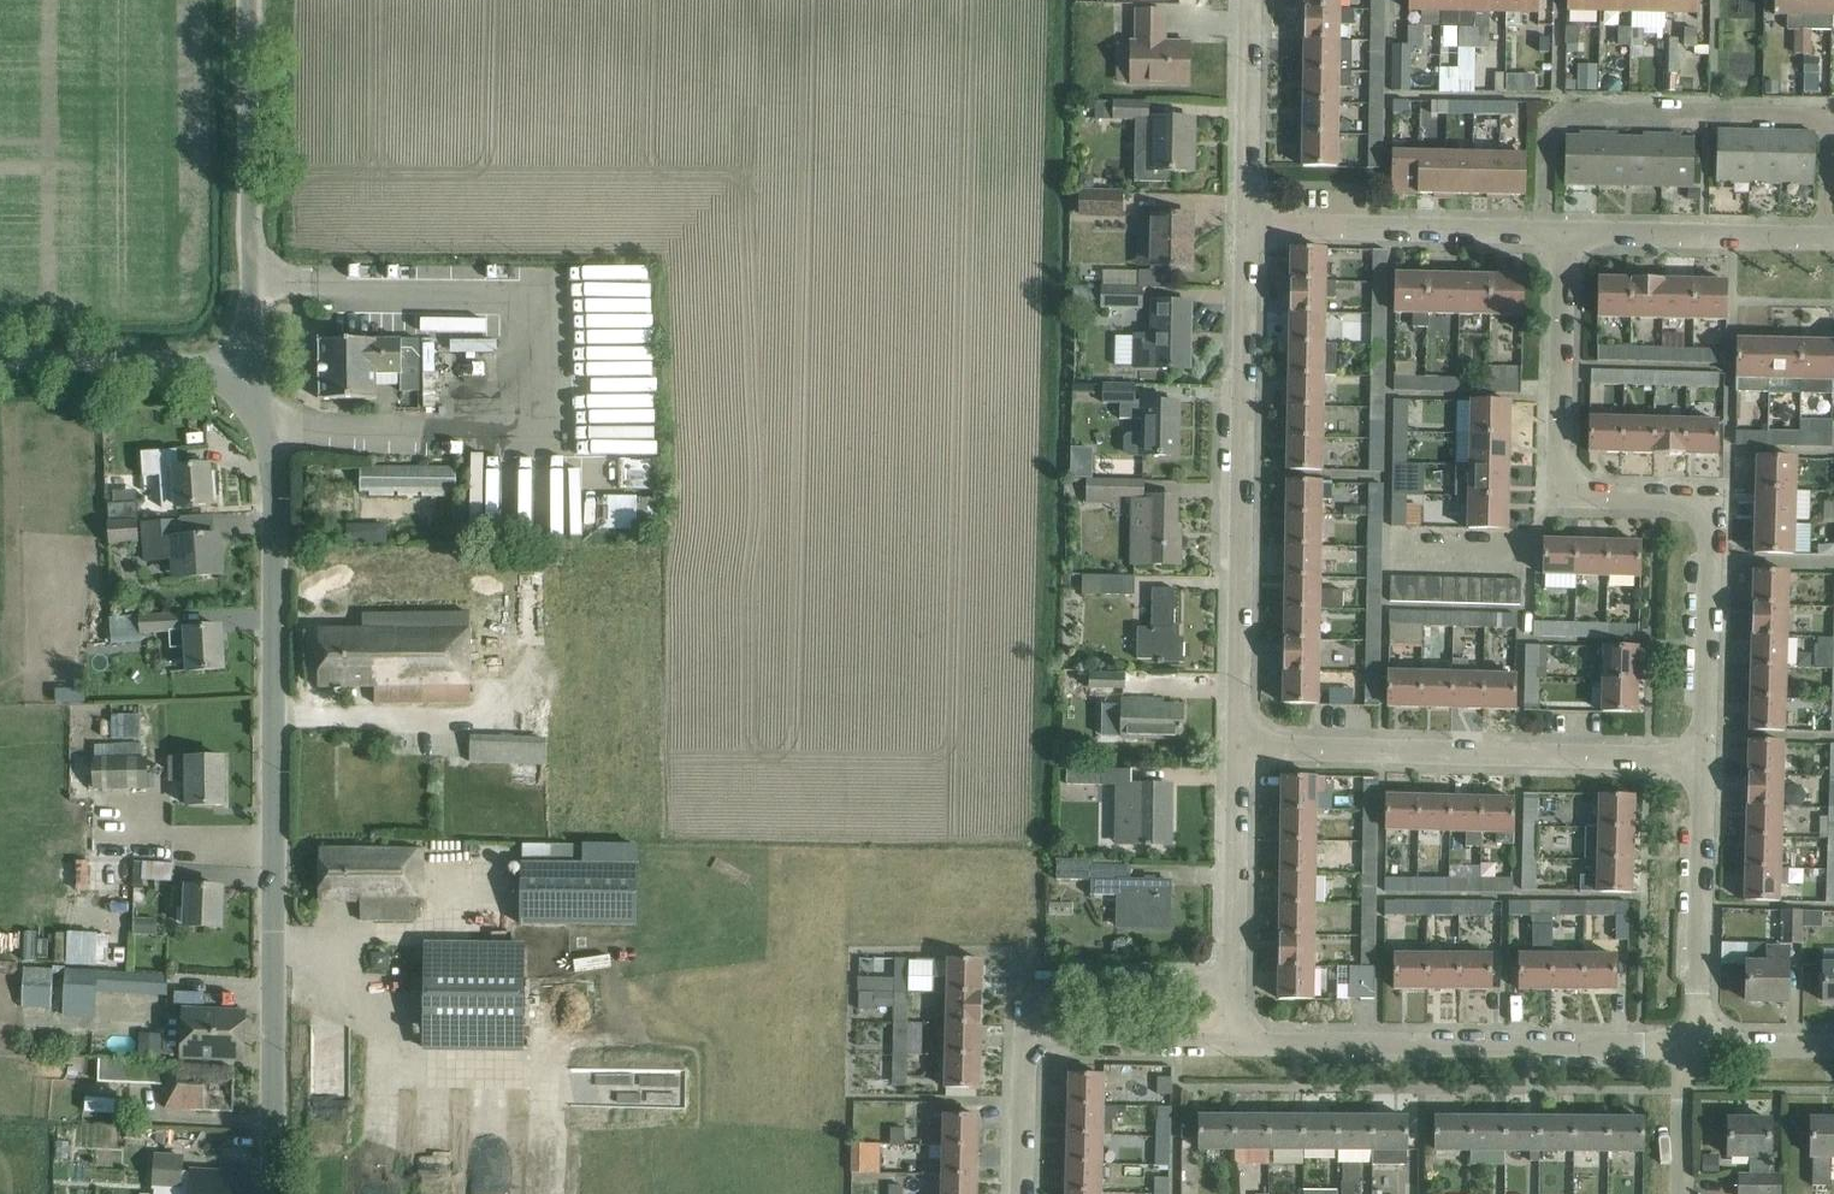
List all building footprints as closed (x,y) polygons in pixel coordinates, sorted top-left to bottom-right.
[(1307,8),(1339,9),(1339,1),(1339,0),(1307,0),(1307,8)] [(1372,9),(1385,9),(1385,0),(1372,0),(1372,9)] [(1409,11),(1409,26),(1422,26),(1442,27),(1442,0),(1409,0),(1409,11)] [(1442,27),(1460,27),(1460,47),(1474,47),(1475,0),(1442,0),(1442,27)] [(1474,47),(1490,48),(1491,12),(1507,12),(1507,0),(1475,0),(1474,47)] [(1507,12),(1507,27),(1521,27),(1521,13),(1540,13),(1540,0),(1507,0),(1507,12)] [(1601,0),(1569,0),(1568,11),(1587,11),(1587,33),(1600,33),(1601,12),(1601,0)] [(1601,12),(1633,12),(1634,0),(1601,0),(1601,12)] [(1633,12),(1664,13),(1666,13),(1666,0),(1634,0),(1633,12)] [(1666,13),(1698,14),(1698,0),(1666,0),(1666,13)] [(1803,0),(1775,0),(1775,16),(1789,16),(1789,28),(1795,28),(1794,50),(1802,51),(1803,0)] [(1802,51),(1810,51),(1811,28),(1831,29),(1832,17),(1832,0),(1803,0),(1802,51)] [(1307,8),(1306,40),(1339,40),(1339,25),(1353,25),(1354,9),(1339,9),(1307,8)] [(1385,9),(1372,9),(1371,41),(1385,41),(1385,9)] [(1131,83),(1131,86),(1160,86),(1189,86),(1190,43),(1164,43),(1164,35),(1165,36),(1166,11),(1137,11),(1137,42),(1132,42),(1132,64),(1137,64),(1137,83),(1131,83)] [(1633,12),(1633,31),(1646,31),(1647,31),(1664,32),(1664,13),(1633,12)] [(1409,44),(1409,46),(1422,47),(1422,26),(1409,26),(1409,44)] [(1567,45),(1567,52),(1579,52),(1579,48),(1579,45),(1580,27),(1567,26),(1567,38),(1567,45)] [(1633,48),(1633,31),(1622,30),(1621,47),(1633,48)] [(1633,31),(1633,48),(1645,48),(1646,31),(1633,31)] [(1699,31),(1687,31),(1687,49),(1699,49),(1699,31)] [(1549,38),(1540,38),(1540,52),(1549,52),(1549,38)] [(1676,39),(1666,40),(1666,73),(1676,73),(1676,39)] [(1306,40),(1306,71),(1338,72),(1338,71),(1339,40),(1306,40)] [(1385,41),(1371,41),(1371,72),(1384,72),(1385,41)] [(1394,44),(1393,89),(1408,90),(1409,46),(1409,44),(1394,44)] [(1474,47),(1460,47),(1459,73),(1441,73),(1440,90),(1473,91),(1474,47)] [(1819,57),(1804,57),(1804,91),(1819,90),(1819,57)] [(1306,71),(1305,103),(1338,104),(1338,88),(1350,88),(1350,71),(1338,71),(1338,72),(1306,71)] [(1578,71),(1578,90),(1597,90),(1598,71),(1578,71)] [(1371,72),(1370,104),(1384,104),(1384,72),(1371,72)] [(1615,80),(1609,85),(1609,92),(1621,92),(1621,80),(1615,80)] [(1765,82),(1765,95),(1778,95),(1778,82),(1765,82)] [(1097,102),(1096,119),(1113,119),(1113,117),(1113,102),(1097,102)] [(1118,118),(1150,118),(1150,103),(1119,102),(1118,118)] [(1410,103),(1395,102),(1394,115),(1410,115),(1410,103)] [(1447,115),(1447,103),(1433,102),(1432,115),(1447,115)] [(1305,103),(1305,135),(1337,135),(1338,104),(1305,103)] [(1447,103),(1447,115),(1474,116),(1475,103),(1447,103)] [(1501,116),(1501,104),(1485,103),(1485,116),(1501,116)] [(1384,104),(1370,104),(1370,136),(1383,136),(1384,104)] [(1501,104),(1501,116),(1518,117),(1519,105),(1501,104)] [(1135,161),(1135,182),(1140,183),(1168,183),(1168,171),(1190,172),(1190,169),(1193,169),(1193,156),(1190,156),(1190,141),(1193,141),(1194,119),(1170,118),(1154,118),(1154,153),(1144,152),(1135,161)] [(1749,181),(1750,132),(1718,131),(1717,180),(1749,181)] [(1783,132),(1750,132),(1749,181),(1782,182),(1783,132)] [(1816,133),(1783,132),(1782,182),(1815,183),(1816,133)] [(1598,177),(1598,134),(1580,133),(1580,137),(1566,137),(1565,185),(1586,185),(1587,177),(1598,177)] [(1598,134),(1598,177),(1609,177),(1609,186),(1629,186),(1630,138),(1618,138),(1618,134),(1598,134)] [(1337,135),(1305,135),(1304,166),(1336,167),(1337,135)] [(1630,138),(1629,186),(1650,186),(1650,178),(1662,178),(1663,135),(1644,135),(1644,139),(1630,138)] [(1681,136),(1663,135),(1662,178),(1673,179),(1673,187),(1694,187),(1695,152),(1704,152),(1704,140),(1681,139),(1681,136)] [(1383,136),(1370,136),(1369,168),(1383,168),(1383,136)] [(1419,194),(1419,153),(1393,152),(1392,197),(1403,197),(1403,193),(1419,194)] [(1446,153),(1419,153),(1419,194),(1445,194),(1446,153)] [(1446,153),(1445,194),(1472,195),(1473,154),(1446,153)] [(1473,154),(1472,195),(1499,195),(1500,155),(1473,154)] [(1500,155),(1499,195),(1526,196),(1527,155),(1500,155)] [(1077,180),(1077,186),(1082,190),(1089,190),(1094,187),(1094,181),(1089,176),(1082,176),(1077,180)] [(1699,190),(1688,190),(1688,200),(1699,200),(1699,190)] [(1079,191),(1079,217),(1123,218),(1124,192),(1079,191)] [(1170,266),(1170,268),(1191,269),(1192,245),(1189,245),(1189,215),(1172,214),(1171,218),(1153,218),(1153,266),(1170,266)] [(1293,249),(1292,281),(1338,282),(1338,274),(1325,274),(1325,250),(1293,249)] [(1373,275),(1373,283),(1386,283),(1387,275),(1387,251),(1373,251),(1373,275)] [(584,455),(657,454),(656,268),(585,268),(585,319),(576,319),(576,348),(591,348),(591,412),(584,412),(584,455)] [(1428,314),(1428,276),(1397,275),(1396,313),(1413,313),(1412,328),(1427,329),(1428,314)] [(1460,276),(1428,276),(1428,314),(1459,314),(1460,276)] [(1460,276),(1459,314),(1491,315),(1492,277),(1460,276)] [(1523,278),(1492,277),(1491,315),(1523,316),(1523,278)] [(1631,318),(1632,280),(1600,280),(1599,317),(1631,318)] [(1664,281),(1632,280),(1631,318),(1663,319),(1664,281)] [(1338,282),(1292,281),(1292,312),(1324,313),(1324,295),(1338,296),(1338,282)] [(1664,281),(1663,319),(1694,319),(1695,282),(1664,281)] [(1695,282),(1694,319),(1726,320),(1727,282),(1695,282)] [(1386,283),(1373,283),(1372,314),(1386,314),(1386,283)] [(1101,305),(1140,306),(1141,287),(1101,286),(1101,305)] [(1154,302),(1153,334),(1134,334),(1133,368),(1189,369),(1190,341),(1185,341),(1185,330),(1187,330),(1187,303),(1154,302)] [(1292,312),(1291,344),(1337,345),(1337,333),(1324,333),(1324,313),(1292,312)] [(1386,314),(1372,314),(1372,345),(1385,346),(1386,314)] [(418,339),(345,340),(321,340),(321,400),(375,400),(375,375),(398,375),(399,393),(418,393),(418,339)] [(1739,340),(1738,378),(1737,390),(1769,391),(1769,379),(1770,341),(1739,340)] [(1770,341),(1769,379),(1801,380),(1802,342),(1770,341)] [(1833,343),(1802,342),(1801,380),(1801,392),(1833,393),(1833,343)] [(1291,344),(1291,375),(1323,376),(1337,376),(1337,345),(1291,344)] [(1385,346),(1372,345),(1372,377),(1385,377),(1385,346)] [(1631,361),(1631,348),(1599,347),(1598,346),(1598,351),(1598,361),(1600,361),(1600,360),(1631,361)] [(1662,362),(1662,348),(1631,348),(1631,361),(1662,362)] [(1693,363),(1693,349),(1662,348),(1662,362),(1693,363)] [(1693,349),(1693,363),(1725,364),(1726,364),(1726,355),(1727,350),(1693,349)] [(1520,394),(1521,368),(1489,367),(1489,393),(1520,394)] [(1625,385),(1625,371),(1592,370),(1592,384),(1625,385)] [(1625,371),(1625,385),(1662,386),(1662,372),(1625,371)] [(1662,372),(1662,386),(1693,386),(1693,372),(1662,372)] [(1717,373),(1693,372),(1693,386),(1717,387),(1717,373)] [(1291,375),(1290,407),(1322,407),(1323,376),(1291,375)] [(1425,392),(1426,376),(1397,376),(1397,392),(1425,392)] [(1458,377),(1426,376),(1425,392),(1458,392),(1458,377)] [(1372,377),(1371,408),(1384,409),(1385,377),(1372,377)] [(1485,377),(1458,377),(1458,392),(1485,392),(1485,377)] [(1075,384),(1075,393),(1103,393),(1103,384),(1075,384)] [(1124,455),(1143,455),(1178,456),(1179,403),(1135,402),(1135,385),(1103,384),(1103,393),(1103,403),(1120,403),(1119,419),(1143,419),(1143,433),(1130,433),(1125,436),(1124,455)] [(1395,431),(1409,431),(1410,398),(1396,398),(1395,431)] [(1472,402),(1471,434),(1509,435),(1510,403),(1472,402)] [(1290,407),(1290,438),(1322,439),(1322,407),(1290,407)] [(1384,409),(1371,408),(1371,439),(1383,440),(1384,409)] [(1622,452),(1623,420),(1591,419),(1590,451),(1622,452)] [(1655,421),(1623,420),(1622,452),(1654,453),(1655,421)] [(1801,431),(1800,431),(1800,446),(1832,446),(1832,421),(1802,420),(1801,431)] [(1655,421),(1654,453),(1685,454),(1686,422),(1655,421)] [(1718,423),(1686,422),(1685,454),(1717,455),(1718,423)] [(1768,445),(1768,430),(1736,429),(1736,444),(1768,445)] [(1800,431),(1768,430),(1768,445),(1800,446),(1800,431)] [(1409,431),(1395,431),(1394,461),(1408,462),(1409,431)] [(1509,435),(1471,434),(1471,465),(1509,466),(1509,435)] [(1322,439),(1290,438),(1289,470),(1321,470),(1322,439)] [(1383,440),(1371,439),(1371,471),(1383,471),(1383,440)] [(178,450),(142,453),(143,477),(160,476),(163,508),(212,505),(212,503),(217,500),(216,489),(211,486),(210,466),(179,469),(178,450)] [(1758,489),(1793,490),(1794,459),(1759,458),(1758,489)] [(1394,461),(1393,495),(1407,496),(1408,462),(1394,461)] [(1509,466),(1471,465),(1470,497),(1508,498),(1509,466)] [(358,466),(358,489),(454,491),(454,467),(358,466)] [(1086,502),(1111,502),(1111,495),(1143,496),(1144,479),(1086,479),(1086,502)] [(1369,479),(1369,516),(1383,516),(1383,479),(1369,479)] [(1289,482),(1288,514),(1321,515),(1321,483),(1289,482)] [(1758,489),(1757,521),(1792,522),(1793,490),(1758,489)] [(600,523),(660,525),(661,496),(601,494),(600,523)] [(109,525),(138,523),(136,495),(111,497),(112,508),(108,508),(109,525)] [(1407,496),(1393,495),(1392,527),(1406,527),(1407,496)] [(1147,497),(1147,500),(1132,499),(1131,564),(1179,565),(1180,540),(1176,540),(1177,497),(1147,497)] [(1508,498),(1470,497),(1469,529),(1507,530),(1508,498)] [(1321,515),(1288,514),(1288,545),(1320,546),(1321,515)] [(1383,516),(1369,516),(1368,548),(1382,548),(1383,516)] [(1792,522),(1757,521),(1756,553),(1791,554),(1792,522)] [(112,547),(136,545),(134,524),(110,525),(112,547)] [(179,578),(198,577),(222,575),(220,536),(205,538),(204,535),(199,536),(199,538),(180,539),(179,524),(144,526),(146,563),(178,561),(179,578)] [(364,531),(359,524),(346,524),(346,543),(364,544),(364,531)] [(1545,541),(1545,574),(1544,590),(1576,591),(1576,575),(1577,542),(1545,541)] [(1577,542),(1576,575),(1608,576),(1609,543),(1577,542)] [(1641,544),(1609,543),(1608,576),(1640,576),(1641,544)] [(1288,545),(1287,577),(1320,578),(1320,546),(1288,545)] [(1368,586),(1381,586),(1382,586),(1382,553),(1368,553),(1368,586)] [(1071,565),(1071,575),(1101,575),(1101,565),(1071,565)] [(1755,604),(1785,605),(1786,573),(1756,572),(1755,604)] [(1404,601),(1404,577),(1391,576),(1391,600),(1404,601)] [(1287,577),(1287,609),(1319,609),(1319,605),(1341,605),(1341,586),(1320,585),(1320,578),(1287,577)] [(1417,577),(1404,577),(1404,601),(1416,601),(1417,577)] [(1417,577),(1416,601),(1429,602),(1430,577),(1417,577)] [(1443,578),(1430,577),(1429,602),(1442,602),(1443,578)] [(1456,578),(1443,578),(1442,602),(1455,602),(1456,578)] [(1456,578),(1455,602),(1468,603),(1469,579),(1456,578)] [(1082,597),(1135,598),(1135,580),(1083,579),(1082,597)] [(1469,579),(1468,603),(1481,603),(1482,579),(1469,579)] [(1482,579),(1481,603),(1494,603),(1495,579),(1482,579)] [(1495,579),(1494,603),(1507,604),(1508,580),(1495,579)] [(1522,580),(1508,580),(1507,604),(1521,604),(1522,580)] [(1368,586),(1368,610),(1381,611),(1381,586),(1368,586)] [(1178,663),(1182,663),(1184,663),(1184,638),(1174,638),(1175,589),(1151,589),(1150,628),(1137,628),(1136,659),(1157,660),(1157,663),(1163,663),(1163,661),(1178,661),(1178,663)] [(1785,605),(1755,604),(1754,635),(1784,636),(1785,605)] [(1319,609),(1287,609),(1286,640),(1319,641),(1319,609)] [(1368,610),(1367,642),(1380,642),(1381,611),(1368,610)] [(1423,625),(1423,611),(1392,610),(1391,624),(1423,625)] [(1455,612),(1423,611),(1423,625),(1455,626),(1455,612)] [(1455,612),(1455,626),(1486,627),(1487,613),(1455,612)] [(363,630),(319,630),(319,687),(375,686),(375,704),(399,704),(426,704),(469,704),(468,613),(387,614),(363,614),(363,630)] [(1518,614),(1487,613),(1486,627),(1518,628),(1518,614)] [(186,672),(200,671),(224,669),(222,628),(180,630),(180,615),(141,617),(142,635),(168,634),(169,651),(185,650),(186,672)] [(1574,638),(1575,621),(1536,620),(1536,637),(1574,638)] [(1606,622),(1575,621),(1574,638),(1605,639),(1606,622)] [(1620,622),(1606,622),(1605,639),(1620,639),(1620,622)] [(1754,635),(1753,667),(1783,668),(1784,636),(1754,635)] [(1286,640),(1285,672),(1318,672),(1319,641),(1286,640)] [(1367,642),(1367,674),(1380,674),(1380,642),(1367,642)] [(1526,677),(1538,677),(1538,645),(1526,645),(1526,677)] [(1606,648),(1605,664),(1585,663),(1584,679),(1605,679),(1637,680),(1638,648),(1606,648)] [(1783,668),(1753,667),(1752,699),(1783,700),(1783,668)] [(1318,672),(1285,672),(1285,703),(1317,704),(1318,672)] [(1421,707),(1422,674),(1390,673),(1389,706),(1421,707)] [(1086,684),(1122,686),(1122,676),(1086,674),(1086,684)] [(1380,674),(1367,674),(1367,705),(1380,705),(1380,674)] [(1422,674),(1421,707),(1452,708),(1453,675),(1422,674)] [(1453,675),(1452,708),(1484,709),(1485,676),(1453,675)] [(1485,676),(1484,709),(1516,709),(1517,677),(1485,676)] [(1538,677),(1526,677),(1525,709),(1537,709),(1538,677)] [(1637,680),(1605,679),(1604,712),(1636,713),(1637,680)] [(1783,700),(1752,699),(1751,730),(1782,731),(1783,700)] [(1122,737),(1158,738),(1182,739),(1183,707),(1153,706),(1153,701),(1123,701),(1122,737)] [(142,738),(142,716),(117,716),(117,721),(101,721),(102,738),(142,738)] [(468,761),(545,765),(546,741),(469,737),(468,761)] [(1750,774),(1781,775),(1782,743),(1751,742),(1750,774)] [(187,806),(201,806),(225,806),(224,758),(171,758),(171,783),(186,783),(187,806)] [(93,791),(146,790),(146,761),(93,761),(93,791)] [(1146,844),(1146,847),(1151,847),(1151,844),(1171,845),(1172,786),(1132,785),(1132,770),(1067,769),(1067,785),(1119,786),(1119,826),(1136,827),(1136,844),(1146,844)] [(1781,775),(1750,774),(1749,806),(1780,807),(1781,775)] [(1284,778),(1283,810),(1316,810),(1316,796),(1324,796),(1324,779),(1284,778)] [(1364,811),(1378,811),(1378,779),(1364,779),(1364,811)] [(1525,794),(1524,825),(1538,825),(1539,795),(1525,794)] [(1418,830),(1419,798),(1388,797),(1387,829),(1418,830)] [(1601,797),(1601,828),(1633,829),(1634,797),(1601,797)] [(1451,799),(1419,798),(1418,830),(1450,831),(1451,799)] [(1482,800),(1451,799),(1450,831),(1466,831),(1466,846),(1481,846),(1481,832),(1482,800)] [(1514,801),(1482,800),(1481,832),(1494,832),(1493,843),(1513,844),(1514,801)] [(1749,806),(1748,837),(1779,838),(1780,807),(1749,806)] [(1283,810),(1283,841),(1315,842),(1316,810),(1283,810)] [(1378,811),(1364,811),(1363,842),(1377,843),(1378,811)] [(1524,825),(1523,858),(1537,858),(1538,825),(1524,825)] [(1633,829),(1601,828),(1586,828),(1585,859),(1600,860),(1632,861),(1633,829)] [(1748,837),(1747,869),(1778,870),(1779,838),(1748,837)] [(1315,842),(1283,841),(1282,873),(1314,873),(1315,842)] [(1363,842),(1363,873),(1377,874),(1377,843),(1363,842)] [(421,850),(345,849),(321,849),(320,900),(361,901),(361,921),(415,921),(415,886),(421,886),(421,850)] [(1417,854),(1417,877),(1416,891),(1448,891),(1448,877),(1432,877),(1432,854),(1417,854)] [(1537,858),(1523,858),(1523,888),(1537,889),(1537,858)] [(1057,860),(1057,880),(1057,885),(1058,885),(1068,885),(1068,880),(1090,881),(1090,895),(1119,896),(1118,927),(1170,928),(1171,882),(1130,881),(1130,866),(1094,865),(1094,861),(1057,860)] [(1600,860),(1599,875),(1581,875),(1581,891),(1631,893),(1632,861),(1600,860)] [(175,866),(143,865),(107,863),(106,883),(136,885),(134,933),(156,934),(157,918),(141,917),(142,882),(174,883),(175,866)] [(638,865),(521,864),(521,924),(637,926),(638,865)] [(1778,870),(1747,869),(1746,900),(1778,901),(1778,870)] [(1314,873),(1282,873),(1282,904),(1314,905),(1314,873)] [(1363,873),(1362,905),(1376,906),(1377,874),(1363,873)] [(1416,891),(1417,877),(1387,877),(1387,891),(1416,891)] [(1480,891),(1480,877),(1448,877),(1448,891),(1480,891)] [(1512,877),(1480,877),(1480,891),(1512,891),(1512,877)] [(1068,885),(1058,885),(1057,905),(1067,905),(1068,885)] [(223,889),(199,888),(172,889),(172,906),(186,906),(185,926),(197,927),(221,928),(223,889)] [(1459,912),(1459,899),(1428,900),(1428,912),(1459,912)] [(1492,899),(1459,899),(1459,912),(1492,911),(1492,899)] [(1428,912),(1428,900),(1386,900),(1386,912),(1428,912)] [(1552,914),(1552,901),(1512,901),(1512,914),(1552,914)] [(1584,901),(1552,901),(1552,914),(1584,914),(1584,901)] [(1617,901),(1584,901),(1584,914),(1617,914),(1617,901)] [(1282,904),(1281,936),(1313,936),(1314,905),(1282,904)] [(1362,905),(1362,937),(1376,937),(1376,906),(1362,905)] [(1782,939),(1800,940),(1801,909),(1783,909),(1782,939)] [(1313,936),(1281,936),(1281,967),(1313,968),(1313,936)] [(1376,937),(1362,937),(1361,967),(1375,968),(1376,937)] [(1723,941),(1723,964),(1744,964),(1744,952),(1747,952),(1747,941),(1723,941)] [(100,947),(73,946),(72,965),(99,966),(100,947)] [(525,946),(427,946),(426,1049),(525,1049),(525,946)] [(1787,1002),(1788,949),(1768,948),(1768,964),(1748,964),(1747,1001),(1787,1002)] [(894,991),(908,991),(908,956),(895,956),(894,991)] [(1428,988),(1428,956),(1396,956),(1396,988),(1428,988)] [(1460,956),(1428,956),(1428,988),(1460,988),(1460,956)] [(1460,956),(1460,988),(1492,989),(1492,956),(1460,956)] [(1552,989),(1552,957),(1520,956),(1520,989),(1552,989)] [(1552,957),(1552,989),(1584,989),(1584,957),(1552,957)] [(1584,957),(1584,989),(1616,989),(1616,957),(1584,957)] [(948,961),(948,978),(932,978),(932,992),(947,993),(981,993),(982,962),(948,961)] [(25,966),(23,1006),(52,1008),(54,968),(25,966)] [(96,991),(169,995),(170,973),(66,966),(64,997),(60,997),(59,1014),(94,1016),(96,991)] [(1824,966),(1824,978),(1824,1002),(1833,1002),(1833,966),(1824,966)] [(1313,968),(1281,967),(1280,999),(1313,999),(1313,968)] [(1361,967),(1361,976),(1361,1000),(1375,1000),(1375,968),(1361,967)] [(875,990),(875,979),(858,979),(858,990),(875,990)] [(894,1007),(894,1023),(907,1023),(908,991),(894,991),(895,992),(894,1007)] [(876,992),(876,1007),(894,1007),(895,992),(876,992)] [(981,993),(947,993),(946,1024),(981,1025),(981,993)] [(245,1013),(221,1012),(185,1010),(183,1058),(243,1061),(245,1013)] [(907,1023),(894,1023),(893,1055),(906,1055),(907,1023)] [(981,1025),(946,1024),(946,1056),(980,1057),(981,1025)] [(906,1055),(893,1055),(892,1085),(906,1086),(906,1055)] [(980,1057),(946,1056),(945,1088),(979,1088),(980,1057)] [(211,1068),(167,1067),(101,1065),(100,1083),(167,1085),(166,1111),(209,1112),(233,1112),(235,1068),(211,1068)] [(1071,1076),(1070,1104),(1103,1105),(1103,1076),(1071,1076)] [(1158,1078),(1157,1107),(1171,1107),(1172,1078),(1158,1078)] [(1070,1104),(1069,1134),(1102,1134),(1103,1105),(1070,1104)] [(1171,1107),(1157,1107),(1157,1136),(1171,1136),(1171,1107)] [(943,1146),(978,1147),(978,1117),(943,1116),(943,1146)] [(1234,1150),(1235,1117),(1183,1117),(1183,1137),(1200,1137),(1200,1150),(1234,1150)] [(1235,1117),(1234,1150),(1269,1150),(1269,1117),(1235,1117)] [(1304,1117),(1269,1117),(1269,1150),(1304,1150),(1304,1117)] [(1339,1118),(1304,1117),(1304,1150),(1338,1150),(1339,1118)] [(1339,1118),(1338,1150),(1373,1150),(1373,1118),(1339,1118)] [(1408,1118),(1373,1118),(1373,1150),(1408,1151),(1408,1118)] [(1470,1151),(1471,1118),(1436,1118),(1436,1151),(1470,1151)] [(1471,1118),(1470,1151),(1505,1151),(1505,1118),(1471,1118)] [(1540,1118),(1505,1118),(1505,1151),(1530,1151),(1529,1160),(1540,1161),(1540,1151),(1540,1118)] [(1575,1118),(1540,1118),(1540,1151),(1574,1152),(1575,1118)] [(1575,1118),(1574,1152),(1609,1152),(1609,1118),(1575,1118)] [(1609,1118),(1609,1152),(1644,1152),(1645,1118),(1609,1118)] [(1751,1157),(1750,1176),(1740,1176),(1740,1193),(1780,1193),(1780,1176),(1771,1176),(1771,1120),(1730,1120),(1730,1157),(1751,1157)] [(1812,1144),(1812,1157),(1813,1157),(1813,1186),(1831,1186),(1831,1157),(1833,1157),(1833,1120),(1812,1120),(1812,1144)] [(889,1144),(902,1144),(902,1128),(889,1128),(889,1144)] [(1069,1134),(1069,1163),(1101,1164),(1102,1134),(1069,1134)] [(1171,1136),(1157,1136),(1156,1150),(1170,1151),(1171,1136)] [(853,1172),(882,1171),(882,1143),(852,1143),(853,1172)] [(943,1146),(942,1175),(977,1176),(978,1147),(943,1146)] [(249,1190),(236,1190),(237,1174),(181,1171),(182,1157),(157,1155),(155,1188),(180,1190),(180,1188),(191,1189),(191,1193),(249,1193),(249,1190)] [(1719,1157),(1703,1157),(1703,1172),(1719,1172),(1719,1157)] [(1069,1163),(1068,1192),(1100,1193),(1101,1164),(1069,1163)] [(941,1193),(976,1193),(977,1176),(942,1175),(941,1193)] [(1169,1180),(1155,1180),(1155,1193),(1169,1193),(1169,1180)] [(1338,1193),(1355,1193),(1355,1183),(1338,1183),(1338,1193)] [(901,1186),(886,1185),(886,1193),(901,1193),(901,1186)]
